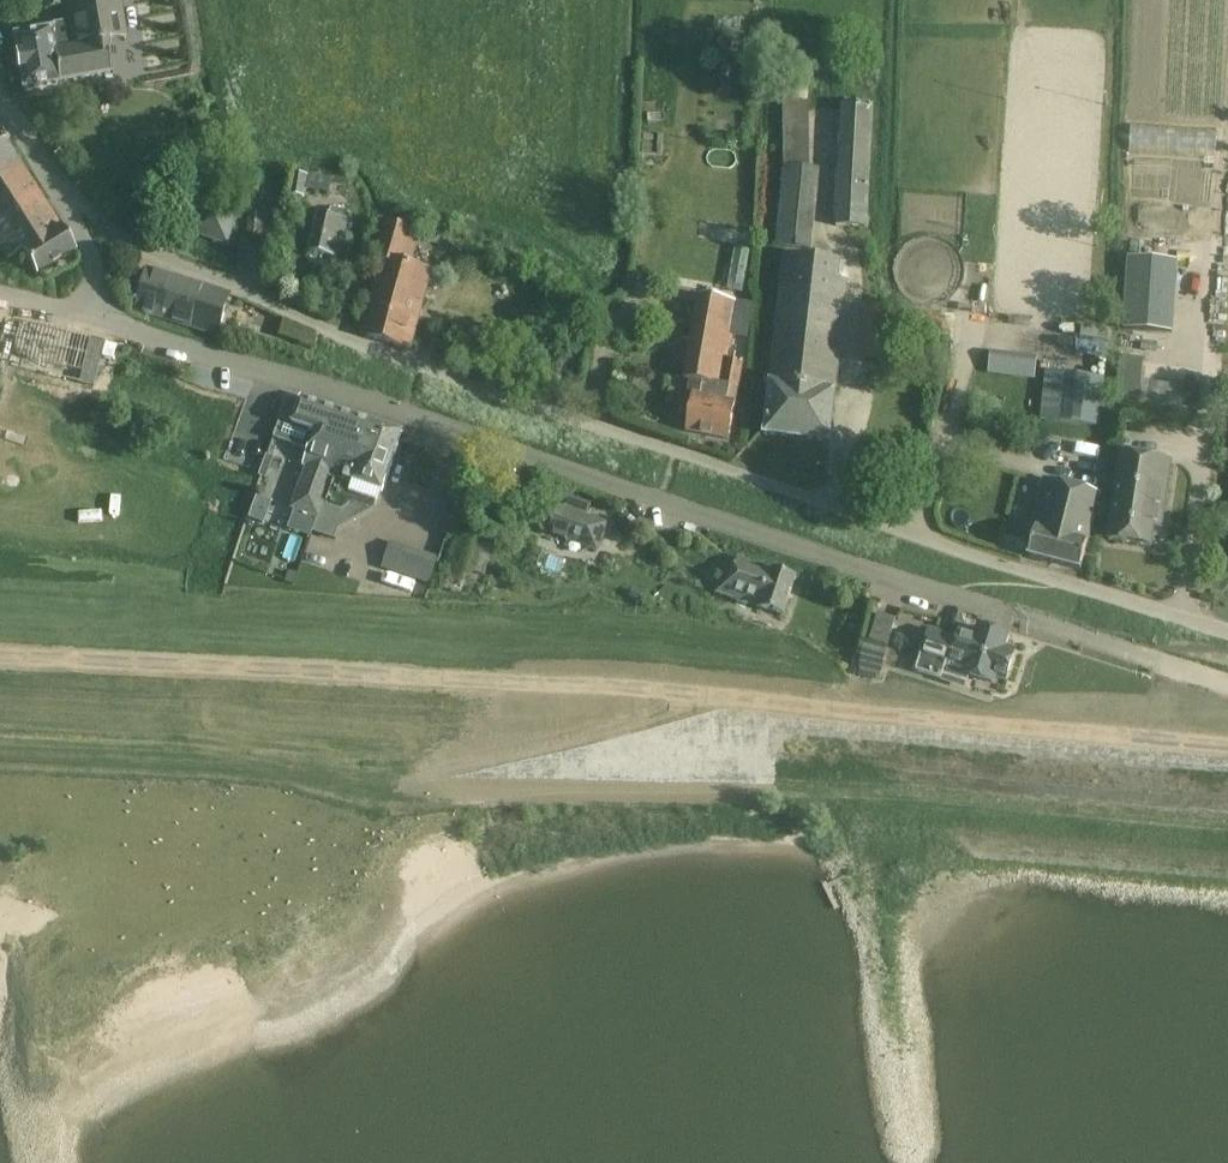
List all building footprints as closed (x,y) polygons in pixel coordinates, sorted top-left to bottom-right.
[(56,0),(40,0),(42,11),(57,8),(56,0)] [(69,45),(70,51),(51,54),(57,84),(107,76),(101,44),(109,43),(104,18),(119,16),(116,0),(61,0),(69,45)] [(12,37),(22,90),(57,84),(51,54),(70,51),(69,45),(66,46),(62,24),(50,26),(51,30),(12,37)] [(864,231),(872,107),(841,105),(833,229),(864,231)] [(75,251),(3,139),(0,142),(0,250),(7,261),(20,252),(36,276),(75,251)] [(783,154),(783,166),(775,248),(811,251),(818,170),(809,169),(809,154),(783,154)] [(291,173),(288,196),(305,199),(308,175),(291,173)] [(195,234),(226,244),(237,210),(206,200),(195,234)] [(310,252),(329,256),(343,259),(353,210),(331,207),(329,217),(319,215),(310,252)] [(246,237),(261,239),(263,215),(248,213),(246,237)] [(374,261),(382,263),(383,260),(403,266),(409,244),(418,247),(421,235),(385,223),(374,261)] [(1122,330),(1172,333),(1177,261),(1127,257),(1122,330)] [(784,259),(764,435),(829,442),(847,284),(837,283),(839,265),(784,259)] [(403,266),(383,260),(382,263),(361,334),(407,348),(429,274),(403,266)] [(135,309),(157,316),(169,321),(185,326),(197,286),(177,280),(147,270),(135,309)] [(197,286),(185,326),(217,336),(230,297),(197,286)] [(695,382),(686,432),(728,440),(742,363),(732,361),(734,355),(729,354),(738,303),(698,296),(684,380),(695,382)] [(859,363),(874,364),(884,365),(889,312),(864,310),(859,361),(859,363)] [(99,340),(92,372),(106,375),(114,344),(99,340)] [(1120,356),(1116,383),(1115,397),(1140,400),(1145,359),(1120,356)] [(1039,420),(1057,422),(1099,427),(1105,379),(1045,372),(1039,420)] [(299,402),(286,397),(278,420),(270,441),(307,453),(303,466),(304,466),(290,511),(294,512),(319,520),(325,502),(332,482),(339,485),(350,455),(355,441),(318,428),(323,410),(299,402)] [(355,441),(350,455),(359,457),(369,427),(369,426),(323,410),(318,428),(355,441)] [(350,455),(339,485),(332,482),(325,502),(327,508),(341,513),(347,510),(352,496),(377,505),(381,492),(402,431),(374,422),(373,427),(369,426),(369,427),(359,457),(350,455)] [(1121,455),(1109,540),(1150,546),(1153,527),(1161,528),(1170,462),(1121,455)] [(1035,531),(1028,557),(1080,571),(1100,494),(1043,479),(1029,530),(1035,531)] [(596,521),(560,508),(551,534),(587,547),(596,521)] [(440,559),(405,547),(396,573),(430,586),(440,559)] [(783,615),(795,576),(738,557),(734,565),(724,562),(714,592),(783,615)] [(877,614),(868,641),(886,647),(895,620),(877,614)] [(916,672),(940,679),(945,666),(970,675),(993,682),(994,677),(1005,680),(1014,653),(1003,649),(1007,638),(977,628),(973,639),(959,635),(957,641),(929,632),(920,659),(916,672)]
